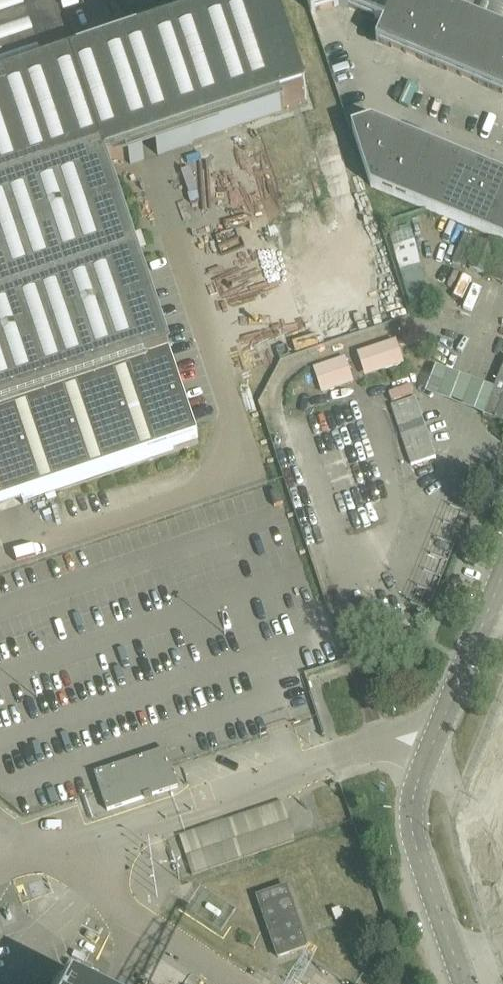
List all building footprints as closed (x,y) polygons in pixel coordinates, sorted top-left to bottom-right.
[(200,445),(106,166),(129,159),(131,163),(284,112),(283,108),(307,100),(273,2),(262,6),(260,0),(217,0),(223,19),(73,69),(50,0),(0,0),(0,512),(200,445)] [(502,94),(502,29),(433,0),(308,0),(313,14),(340,5),(385,24),(377,42),(502,94)] [(462,10),(467,0),(438,0),(462,10)] [(502,242),(502,176),(373,122),(352,128),(372,187),(502,242)] [(453,264),(465,270),(478,241),(465,236),(453,264)] [(471,270),(487,277),(497,250),(481,243),(471,270)] [(502,285),(502,253),(492,281),(502,285)] [(354,356),(363,387),(410,372),(400,341),(354,356)] [(348,356),(315,366),(323,392),(355,382),(348,356)] [(502,424),(502,370),(484,416),(502,424)] [(442,473),(417,399),(392,407),(418,482),(442,473)] [(434,608),(468,511),(448,504),(414,601),(434,608)] [(96,774),(108,812),(145,799),(146,802),(154,799),(153,797),(179,788),(166,751),(96,774)] [(297,842),(284,802),(180,837),(193,877),(297,842)] [(308,948),(287,888),(258,898),(279,959),(308,948)]
